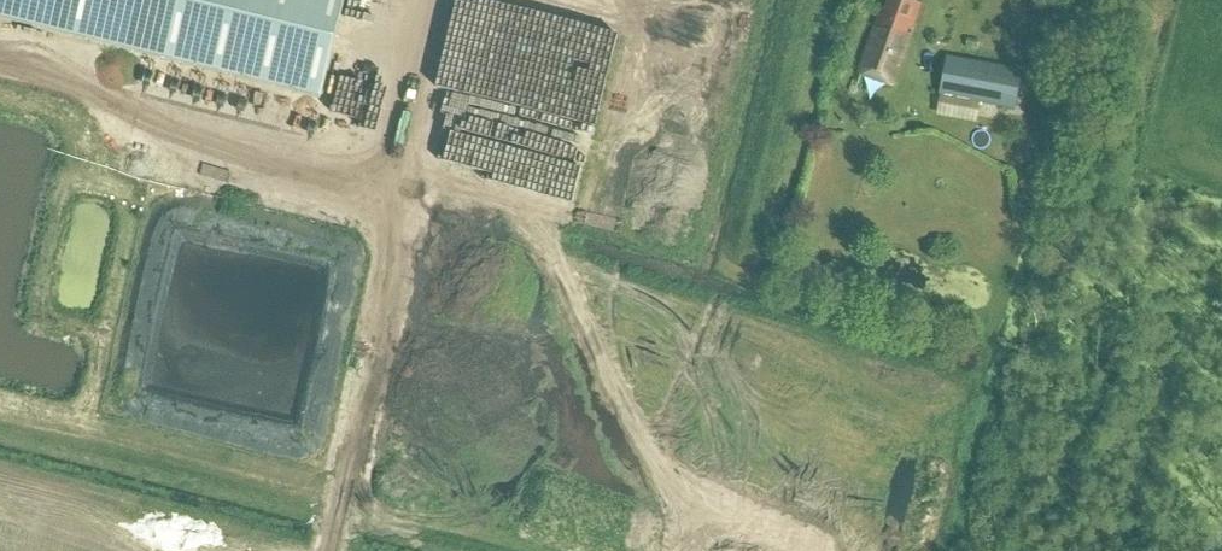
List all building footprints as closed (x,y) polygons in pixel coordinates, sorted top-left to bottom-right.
[(322,99),(346,0),(0,0),(0,21),(322,99)] [(921,9),(896,0),(891,0),(884,20),(880,19),(859,79),(890,90),(921,9)] [(944,58),(937,97),(1016,111),(1023,72),(944,58)]
